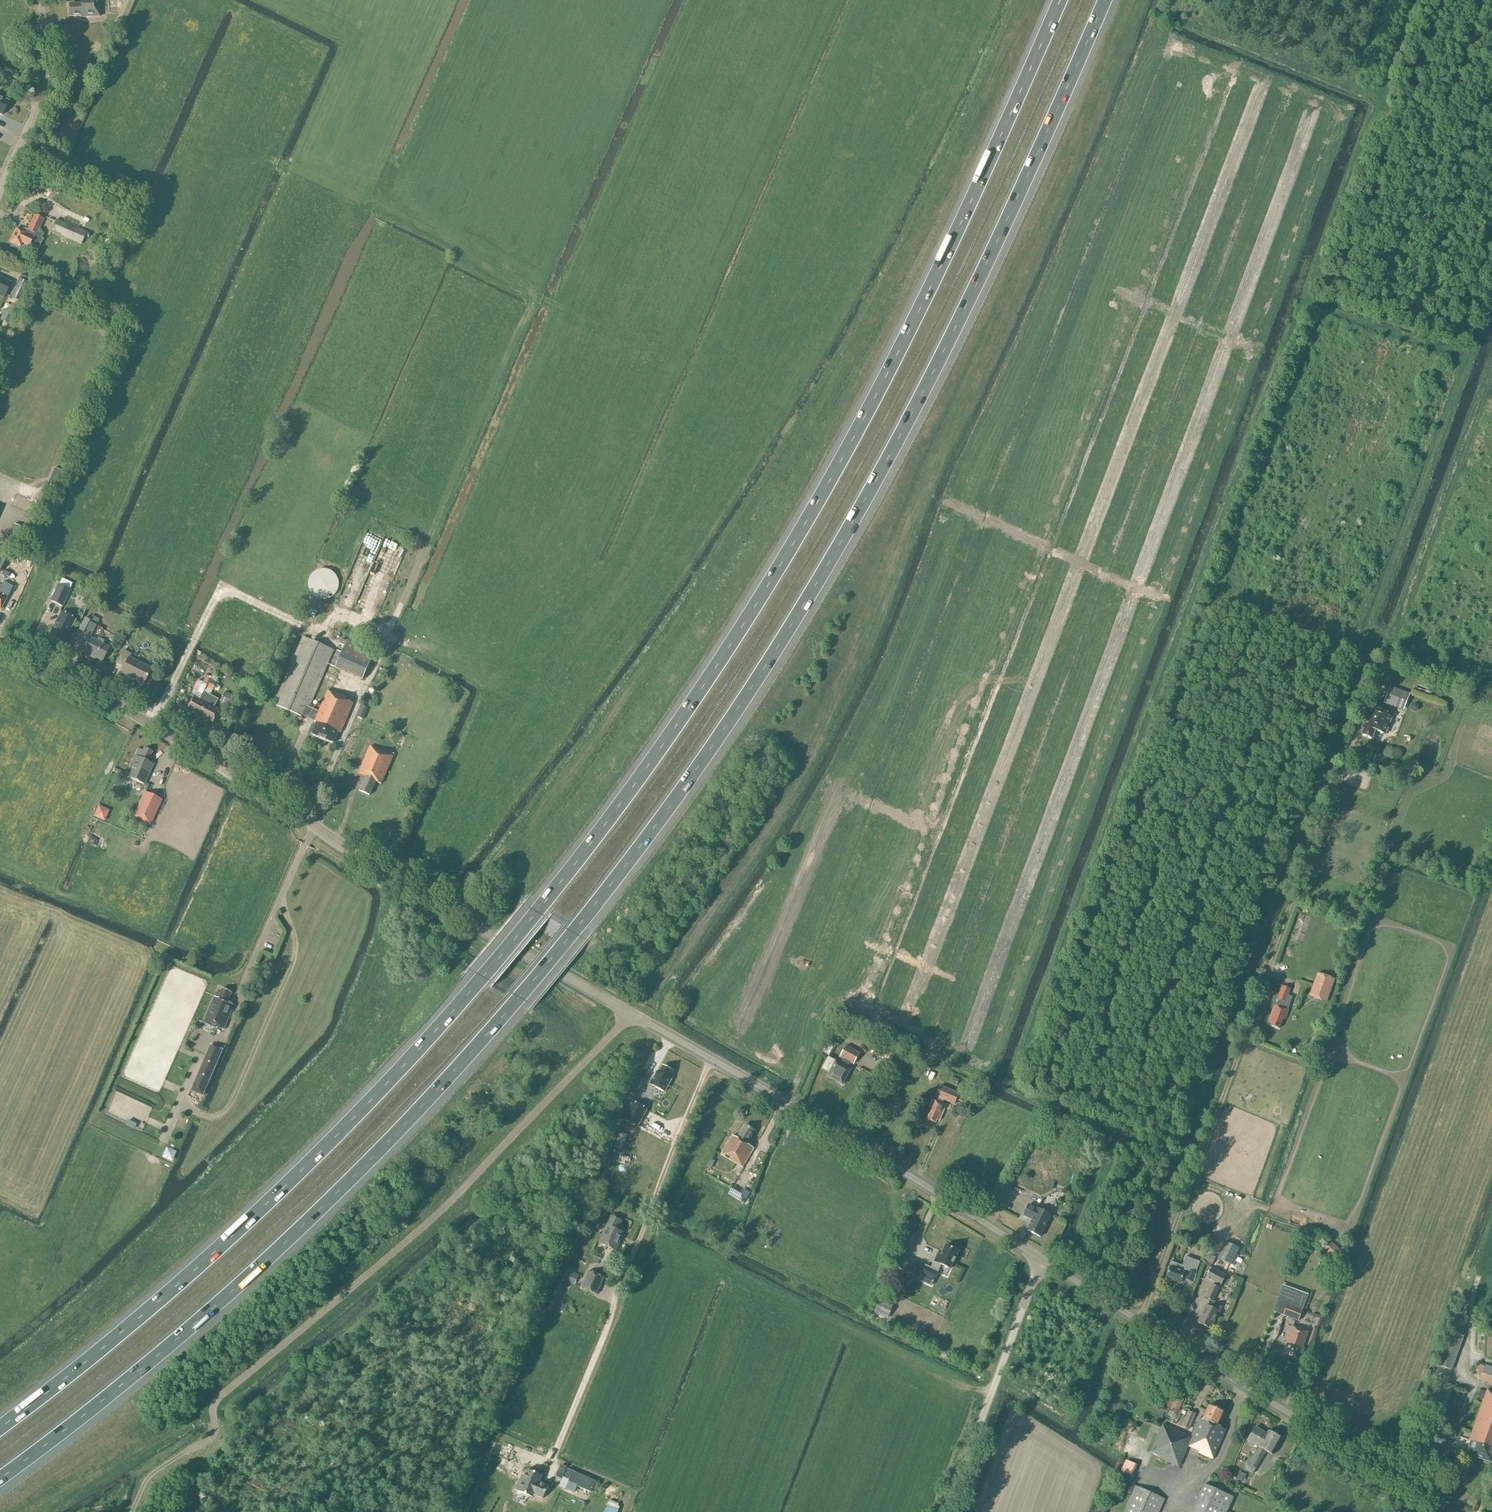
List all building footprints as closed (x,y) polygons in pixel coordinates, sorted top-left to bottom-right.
[(99,0),(81,0),(81,4),(69,4),(69,16),(81,16),(81,17),(100,16),(99,0)] [(127,12),(126,0),(108,0),(109,14),(127,12)] [(8,101),(0,98),(0,114),(2,115),(8,101)] [(52,199),(61,181),(51,177),(42,195),(52,199)] [(16,228),(10,241),(20,246),(22,243),(29,246),(37,230),(38,231),(43,219),(34,214),(26,233),(16,228)] [(56,220),(51,232),(81,244),(84,236),(88,238),(90,234),(79,229),(63,223),(56,220)] [(20,274),(18,279),(27,282),(29,278),(20,274)] [(11,283),(0,278),(0,296),(4,298),(11,283)] [(27,292),(31,284),(18,279),(10,297),(20,302),(25,292),(27,292)] [(22,305),(17,303),(13,312),(18,314),(22,305)] [(5,309),(0,320),(9,325),(14,313),(5,309)] [(63,473),(54,469),(50,477),(59,481),(63,473)] [(21,548),(29,531),(13,524),(6,541),(21,548)] [(28,578),(35,561),(28,559),(21,575),(28,578)] [(330,567),(306,577),(317,602),(341,593),(330,567)] [(12,586),(0,580),(0,609),(12,586)] [(62,607),(71,590),(58,584),(49,601),(62,607)] [(68,631),(74,619),(62,612),(55,624),(49,635),(62,642),(68,631)] [(96,626),(100,618),(93,614),(90,621),(85,618),(79,630),(90,636),(96,626)] [(96,641),(88,637),(81,652),(90,656),(91,655),(102,661),(109,647),(103,644),(105,641),(98,637),(96,641)] [(319,712),(309,708),(333,650),(303,638),(275,705),(304,718),(305,716),(315,721),(314,722),(317,723),(312,735),(319,738),(326,741),(326,740),(333,743),(338,732),(340,733),(353,703),(345,700),(346,697),(328,690),(319,712)] [(336,668),(337,669),(363,680),(375,652),(347,640),(342,653),(337,651),(331,666),(336,668)] [(143,684),(151,669),(129,657),(131,654),(123,650),(116,663),(123,667),(120,672),(143,684)] [(1403,710),(1409,693),(1390,686),(1383,703),(1403,710)] [(200,718),(211,696),(204,692),(200,700),(195,697),(187,711),(200,718)] [(234,716),(238,708),(236,707),(239,700),(236,698),(225,692),(220,702),(233,709),(230,714),(234,716)] [(211,696),(200,718),(213,724),(220,710),(215,707),(219,699),(211,696)] [(362,705),(357,717),(363,720),(368,708),(362,705)] [(1369,707),(1361,729),(1363,730),(1361,735),(1372,739),(1375,732),(1385,735),(1392,715),(1369,707)] [(1427,763),(1436,765),(1441,745),(1432,743),(1427,763)] [(391,755),(371,746),(358,774),(366,777),(359,791),(369,795),(376,782),(381,784),(393,756),(394,754),(392,753),(391,755)] [(151,752),(144,749),(143,751),(138,749),(127,776),(144,783),(152,765),(147,762),(151,752)] [(144,792),(133,817),(150,825),(161,800),(144,792)] [(1325,1002),(1332,984),(1314,978),(1312,985),(1302,981),(1294,1003),(1300,1005),(1303,995),(1325,1002)] [(1291,997),(1294,990),(1282,986),(1277,999),(1285,1002),(1287,996),(1291,997)] [(227,1002),(232,992),(223,988),(218,998),(215,997),(204,1022),(217,1028),(218,1027),(224,1030),(234,1005),(227,1002)] [(1285,1019),(1289,1009),(1276,1004),(1269,1022),(1271,1023),(1270,1025),(1279,1028),(1283,1018),(1285,1019)] [(1320,1032),(1315,1030),(1305,1060),(1311,1061),(1320,1032)] [(203,1096),(223,1049),(211,1044),(191,1091),(203,1096)] [(853,1064),(859,1053),(846,1046),(840,1057),(843,1059),(840,1064),(835,1061),(827,1076),(842,1084),(850,1070),(848,1068),(851,1063),(853,1064)] [(888,1049),(880,1046),(876,1054),(884,1058),(894,1063),(899,1052),(889,1048),(888,1049)] [(673,1071),(663,1066),(659,1073),(657,1071),(650,1083),(665,1092),(671,1080),(669,1078),(673,1071)] [(960,1099),(957,1098),(958,1094),(940,1086),(936,1097),(937,1097),(935,1101),(933,1100),(929,1108),(932,1109),(928,1119),(936,1122),(937,1120),(940,1121),(946,1105),(940,1103),(942,1099),(954,1104),(956,1100),(970,1106),(971,1104),(973,1099),(968,1097),(969,1096),(967,1095),(966,1097),(966,1096),(965,1099),(961,1097),(960,1099)] [(633,1100),(623,1118),(637,1125),(647,1108),(633,1100)] [(1040,1130),(1044,1123),(1037,1120),(1033,1126),(1040,1130)] [(747,1144),(755,1131),(745,1125),(737,1138),(732,1136),(721,1155),(742,1167),(754,1148),(747,1144)] [(615,1146),(622,1149),(628,1135),(621,1132),(615,1146)] [(173,1160),(177,1150),(167,1146),(163,1156),(173,1160)] [(746,1202),(751,1193),(733,1184),(729,1194),(746,1202)] [(1040,1237),(1050,1215),(1028,1205),(1023,1216),(1032,1220),(1027,1230),(1040,1237)] [(617,1230),(621,1221),(612,1216),(607,1226),(607,1225),(599,1243),(616,1250),(623,1233),(617,1230)] [(1232,1265),(1240,1249),(1226,1242),(1218,1258),(1232,1265)] [(1324,1251),(1333,1259),(1341,1250),(1331,1242),(1324,1251)] [(940,1264),(950,1269),(959,1251),(946,1245),(940,1257),(937,1255),(934,1261),(935,1262),(932,1269),(925,1266),(921,1275),(933,1281),(938,1272),(937,1271),(940,1264)] [(1212,1265),(1215,1257),(1209,1254),(1205,1261),(1212,1265)] [(914,1275),(919,1263),(903,1255),(898,1267),(914,1275)] [(1192,1282),(1200,1262),(1185,1257),(1182,1266),(1170,1261),(1168,1267),(1170,1268),(1166,1278),(1168,1279),(1168,1280),(1172,1282),(1172,1280),(1180,1283),(1182,1279),(1192,1282)] [(1221,1285),(1226,1275),(1212,1268),(1206,1278),(1221,1285)] [(563,1279),(571,1283),(575,1273),(568,1270),(563,1279)] [(597,1295),(604,1278),(588,1271),(581,1288),(597,1295)] [(1213,1306),(1215,1302),(1213,1300),(1219,1288),(1212,1284),(1206,1297),(1210,1299),(1208,1304),(1207,1303),(1198,1322),(1210,1329),(1221,1308),(1219,1307),(1218,1309),(1213,1306)] [(1298,1321),(1308,1295),(1282,1285),(1273,1311),(1298,1321)] [(887,1315),(892,1305),(880,1299),(875,1310),(887,1315)] [(1450,1331),(1462,1336),(1466,1323),(1454,1319),(1450,1331)] [(1298,1359),(1308,1332),(1292,1326),(1286,1342),(1288,1343),(1284,1354),(1298,1359)] [(1463,1336),(1462,1336),(1450,1331),(1438,1365),(1451,1370),(1463,1336)] [(1478,1364),(1474,1374),(1480,1376),(1479,1379),(1491,1384),(1491,1368),(1485,1365),(1484,1366),(1478,1364)] [(1440,1421),(1454,1386),(1441,1381),(1428,1417),(1440,1421)] [(1480,1389),(1479,1393),(1477,1392),(1474,1399),(1482,1402),(1470,1437),(1469,1440),(1470,1441),(1466,1454),(1491,1463),(1491,1461),(1491,1391),(1487,1390),(1486,1391),(1480,1389)] [(1183,1400),(1175,1397),(1171,1408),(1179,1412),(1183,1400)] [(1218,1426),(1224,1413),(1208,1406),(1202,1419),(1200,1418),(1191,1437),(1163,1425),(1150,1452),(1158,1455),(1157,1457),(1179,1467),(1188,1446),(1198,1451),(1197,1452),(1213,1459),(1226,1429),(1218,1426)] [(1188,1429),(1195,1414),(1188,1411),(1186,1417),(1183,1416),(1179,1425),(1188,1429)] [(1267,1434),(1255,1427),(1247,1441),(1257,1446),(1259,1447),(1253,1457),(1251,1456),(1247,1463),(1248,1463),(1245,1468),(1252,1473),(1255,1468),(1256,1468),(1266,1451),(1272,1455),(1282,1439),(1269,1431),(1267,1434)] [(1126,1460),(1121,1471),(1132,1476),(1138,1465),(1126,1460)] [(562,1478),(559,1485),(575,1491),(577,1485),(592,1491),(597,1479),(561,1465),(556,1476),(562,1478)] [(526,1478),(522,1490),(523,1490),(534,1494),(536,1495),(537,1493),(550,1497),(555,1485),(546,1481),(548,1475),(534,1469),(530,1479),(526,1478)] [(1132,1494),(1135,1486),(1128,1483),(1125,1491),(1132,1494)] [(1233,1497),(1204,1485),(1192,1511),(1227,1511),(1233,1497)] [(1132,1494),(1124,1511),(1159,1511),(1165,1499),(1135,1486),(1132,1494)]
